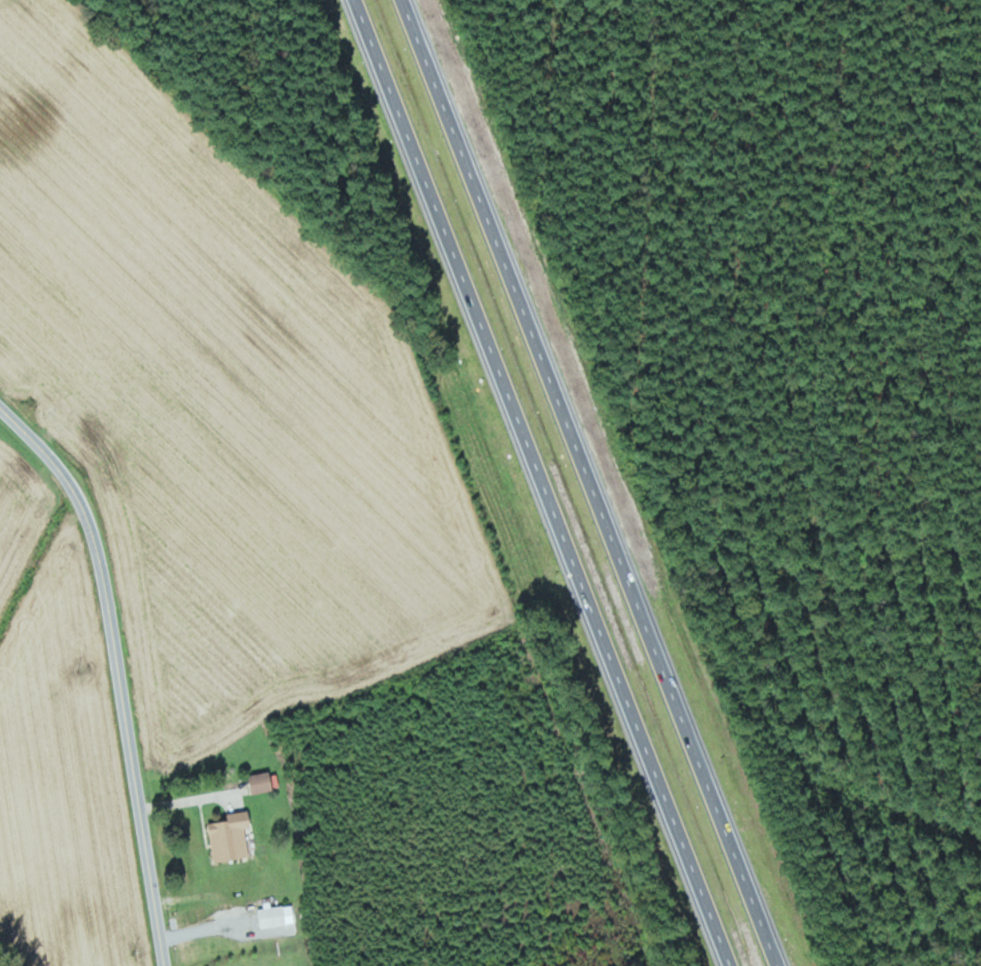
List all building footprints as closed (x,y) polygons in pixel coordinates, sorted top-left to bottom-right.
[(277,789),(272,770),(251,775),(256,794),(277,789)] [(216,861),(252,857),(248,827),(254,826),(252,810),(231,813),(231,820),(211,823),(216,861)] [(261,906),(263,927),(288,925),(286,904),(261,906)] [(265,929),(266,936),(285,934),(283,926),(265,929)]
